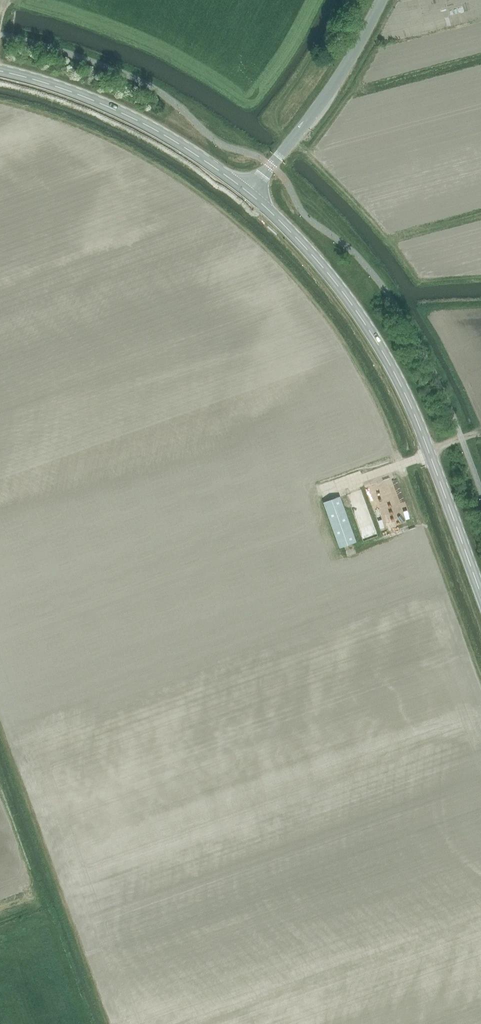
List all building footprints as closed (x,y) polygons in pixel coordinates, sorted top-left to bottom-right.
[(324,502),(340,547),(356,542),(340,496),(324,502)]
